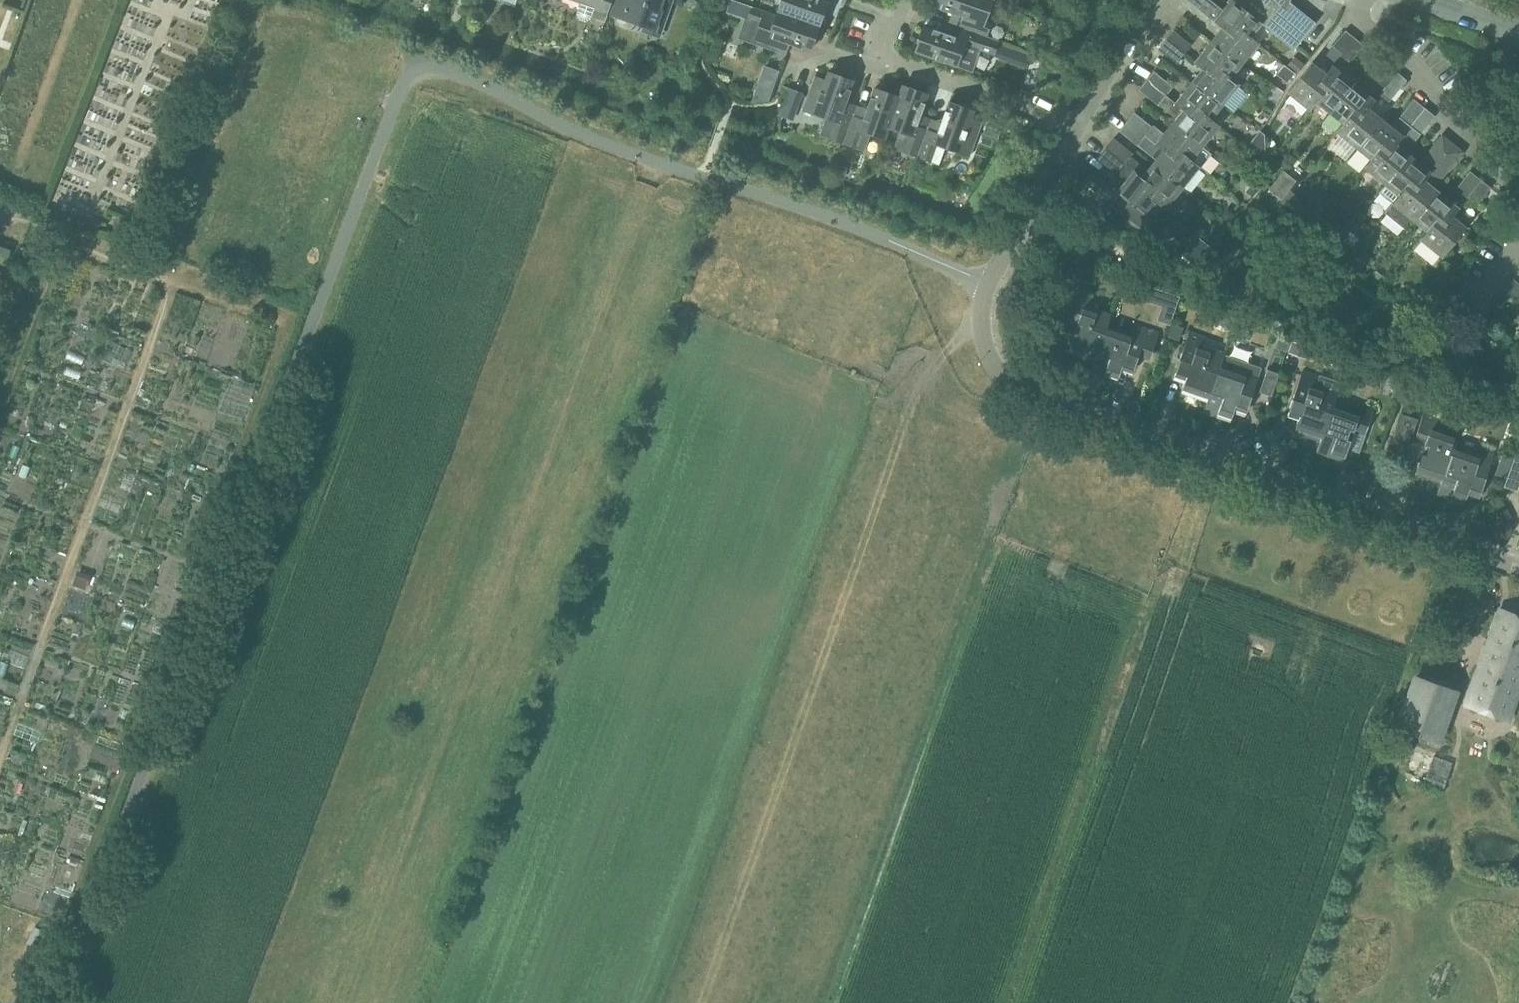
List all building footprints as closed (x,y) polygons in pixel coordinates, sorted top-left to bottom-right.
[(581,1),(577,14),(579,20),(586,22),(591,20),(592,18),(606,23),(614,0),(577,0),(581,1)] [(610,14),(643,26),(644,22),(663,29),(674,0),(615,0),(610,14)] [(777,12),(818,27),(827,3),(819,0),(781,0),(777,12)] [(957,27),(987,38),(992,23),(987,21),(994,1),(992,0),(933,0),(931,6),(961,16),(957,27)] [(1261,24),(1294,50),(1315,23),(1290,3),(1291,0),(1235,0),(1235,1),(1233,0),(1232,0),(1222,12),(1219,9),(1219,7),(1218,6),(1218,5),(1212,0),(1189,0),(1223,28),(1224,26),(1235,35),(1241,29),(1251,37),(1252,36),(1261,24)] [(736,1),(732,13),(748,18),(755,21),(752,30),(747,42),(785,56),(785,54),(782,53),(785,43),(810,51),(818,27),(777,12),(776,14),(752,6),(736,1)] [(1242,64),(1259,44),(1251,37),(1241,29),(1235,35),(1224,26),(1223,28),(1213,41),(1242,64)] [(726,41),(736,45),(742,31),(732,27),(726,41)] [(923,27),(914,52),(955,67),(972,73),(981,49),(994,54),(999,42),(987,38),(957,27),(953,38),(923,27)] [(1174,31),(1172,33),(1167,39),(1185,54),(1192,45),(1174,31)] [(1332,49),(1326,56),(1335,63),(1341,56),(1351,43),(1353,40),(1345,33),(1332,49)] [(1167,39),(1160,49),(1178,63),(1185,54),(1167,39)] [(1341,56),(1339,59),(1348,66),(1363,48),(1353,40),(1341,56)] [(1205,68),(1215,76),(1221,69),(1231,78),(1232,78),(1242,64),(1213,41),(1195,62),(1204,69),(1205,68)] [(1311,65),(1287,95),(1309,113),(1316,105),(1315,104),(1323,94),(1317,88),(1326,77),(1324,76),(1311,65)] [(1387,67),(1375,82),(1384,90),(1396,75),(1387,67)] [(1204,69),(1194,81),(1223,106),(1234,114),(1248,96),(1238,87),(1240,84),(1232,78),(1231,78),(1221,69),(1215,76),(1205,68),(1204,69)] [(1323,94),(1315,104),(1316,105),(1329,115),(1352,86),(1331,68),(1324,76),(1326,77),(1317,88),(1323,94)] [(1170,85),(1155,72),(1147,81),(1163,94),(1170,85)] [(802,111),(826,119),(820,136),(842,144),(852,117),(841,113),(852,82),(827,73),(824,81),(814,77),(802,111)] [(1396,75),(1384,90),(1378,96),(1387,104),(1405,82),(1396,75)] [(1157,102),(1177,118),(1173,123),(1203,147),(1220,126),(1212,119),(1211,120),(1200,111),(1195,117),(1184,109),(1183,110),(1182,109),(1176,103),(1163,94),(1147,81),(1140,90),(1156,103),(1157,102)] [(1184,109),(1195,117),(1200,111),(1211,120),(1212,119),(1223,106),(1194,81),(1177,101),(1176,103),(1182,109),(1183,110),(1184,109)] [(779,115),(794,120),(804,93),(785,86),(782,93),(785,99),(779,115)] [(1329,115),(1342,126),(1351,116),(1357,121),(1366,110),(1367,111),(1373,103),(1352,86),(1329,115)] [(914,127),(925,95),(901,87),(897,98),(898,98),(887,128),(888,129),(899,132),(893,150),(915,158),(925,131),(914,127)] [(863,121),(852,117),(842,144),(865,152),(871,134),(884,139),(888,129),(887,128),(898,98),(897,98),(873,90),(863,121)] [(1356,151),(1370,163),(1371,163),(1380,152),(1386,157),(1394,146),(1424,111),(1413,102),(1390,129),(1380,121),(1356,151)] [(915,158),(927,161),(940,165),(946,149),(968,157),(979,123),(969,120),(972,111),(947,103),(936,134),(925,131),(915,158)] [(1342,126),(1335,134),(1356,151),(1380,121),(1367,111),(1366,110),(1357,121),(1351,116),(1342,126)] [(1408,157),(1404,154),(1406,151),(1406,149),(1407,147),(1408,145),(1409,144),(1411,142),(1412,141),(1414,140),(1415,141),(1434,119),(1424,111),(1394,146),(1386,157),(1380,152),(1371,163),(1370,163),(1364,171),(1384,187),(1408,157)] [(1200,167),(1201,168),(1212,154),(1203,147),(1173,123),(1163,135),(1135,113),(1128,122),(1164,151),(1165,150),(1175,159),(1181,152),(1191,161),(1192,160),(1200,167)] [(1128,122),(1120,132),(1156,161),(1153,164),(1182,188),(1200,167),(1192,160),(1191,161),(1181,152),(1175,159),(1165,150),(1164,151),(1128,122)] [(1384,187),(1379,194),(1392,204),(1397,198),(1398,198),(1407,187),(1414,192),(1422,182),(1423,182),(1452,146),(1441,137),(1426,156),(1429,158),(1421,168),(1408,157),(1384,187)] [(1148,193),(1159,202),(1158,203),(1165,209),(1182,188),(1153,164),(1149,170),(1133,157),(1135,154),(1115,138),(1113,141),(1107,149),(1134,171),(1142,178),(1153,187),(1148,193)] [(1397,198),(1392,204),(1391,206),(1384,213),(1406,230),(1412,223),(1437,193),(1431,189),(1445,171),(1447,172),(1461,154),(1452,146),(1423,182),(1422,182),(1414,192),(1407,187),(1398,198),(1397,198)] [(1134,171),(1107,149),(1099,159),(1126,182),(1117,193),(1119,195),(1110,206),(1150,238),(1170,213),(1165,209),(1158,203),(1159,202),(1148,193),(1153,187),(1142,178),(1134,171)] [(1437,193),(1412,223),(1426,234),(1427,235),(1435,225),(1441,229),(1451,218),(1458,210),(1465,201),(1467,198),(1480,182),(1469,174),(1455,193),(1459,196),(1452,206),(1437,193)] [(1477,206),(1489,190),(1480,182),(1467,198),(1477,206)] [(1427,235),(1426,234),(1419,243),(1441,260),(1465,230),(1451,218),(1441,229),(1435,225),(1427,235)] [(1182,255),(1196,266),(1211,247),(1197,236),(1182,255)] [(1514,279),(1506,290),(1518,300),(1518,283),(1514,279)] [(1158,321),(1171,326),(1181,297),(1151,286),(1146,300),(1163,306),(1158,321)] [(1093,364),(1094,364),(1106,329),(1107,330),(1114,309),(1112,308),(1108,319),(1085,311),(1088,300),(1075,295),(1066,322),(1077,326),(1067,355),(1093,364)] [(1093,364),(1089,373),(1089,374),(1117,384),(1121,370),(1132,374),(1139,354),(1151,358),(1158,336),(1135,328),(1131,338),(1107,330),(1106,329),(1094,364),(1093,364)] [(1207,403),(1208,403),(1220,369),(1224,358),(1227,348),(1226,347),(1222,358),(1198,350),(1202,339),(1189,335),(1180,362),(1174,377),(1186,381),(1182,394),(1207,403)] [(1208,403),(1207,403),(1203,414),(1231,423),(1235,410),(1247,414),(1262,371),(1224,358),(1220,369),(1208,403)] [(1268,370),(1260,392),(1272,396),(1280,374),(1268,370)] [(1320,442),(1321,443),(1333,408),(1334,408),(1342,387),(1340,386),(1336,398),(1311,390),(1316,378),(1303,373),(1293,401),(1287,417),(1299,420),(1295,433),(1320,442)] [(1359,416),(1334,408),(1333,408),(1321,443),(1320,442),(1317,453),(1344,463),(1354,434),(1365,438),(1374,411),(1362,407),(1359,416)] [(1440,484),(1441,484),(1453,449),(1454,450),(1461,429),(1459,428),(1455,439),(1432,431),(1435,420),(1423,416),(1414,443),(1425,447),(1415,475),(1440,484)] [(1440,484),(1436,495),(1464,505),(1469,492),(1480,496),(1495,452),(1482,448),(1478,458),(1454,450),(1453,449),(1441,484),(1440,484)] [(1504,456),(1501,466),(1510,470),(1514,460),(1504,456)] [(78,571),(73,585),(86,590),(91,576),(78,571)] [(1518,694),(1518,616),(1499,608),(1465,705),(1509,722),(1518,694)] [(1397,728),(1417,735),(1439,743),(1457,691),(1416,676),(1397,728)] [(1431,755),(1415,750),(1404,778),(1443,792),(1453,763),(1431,755)]
